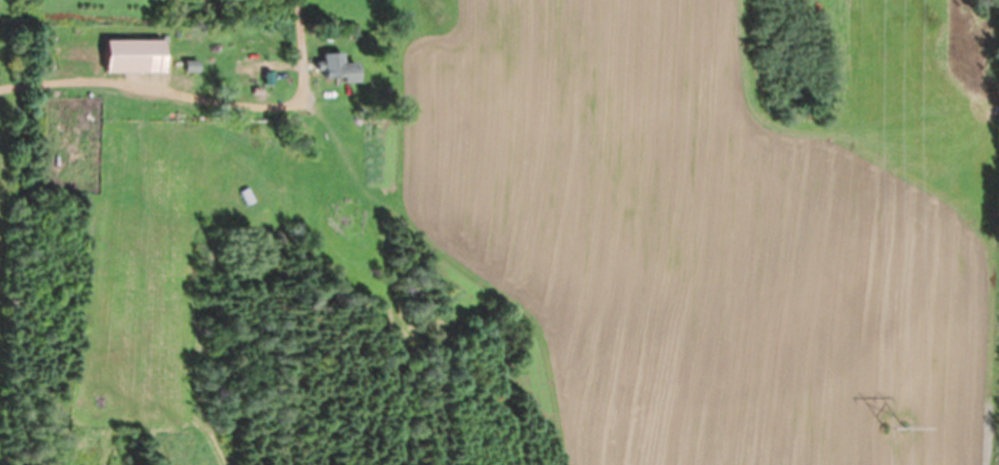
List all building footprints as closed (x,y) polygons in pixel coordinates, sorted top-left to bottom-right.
[(108,73),(166,73),(166,40),(108,40),(108,73)] [(361,81),(360,62),(344,62),(344,54),(324,54),(324,82),(361,81)]
